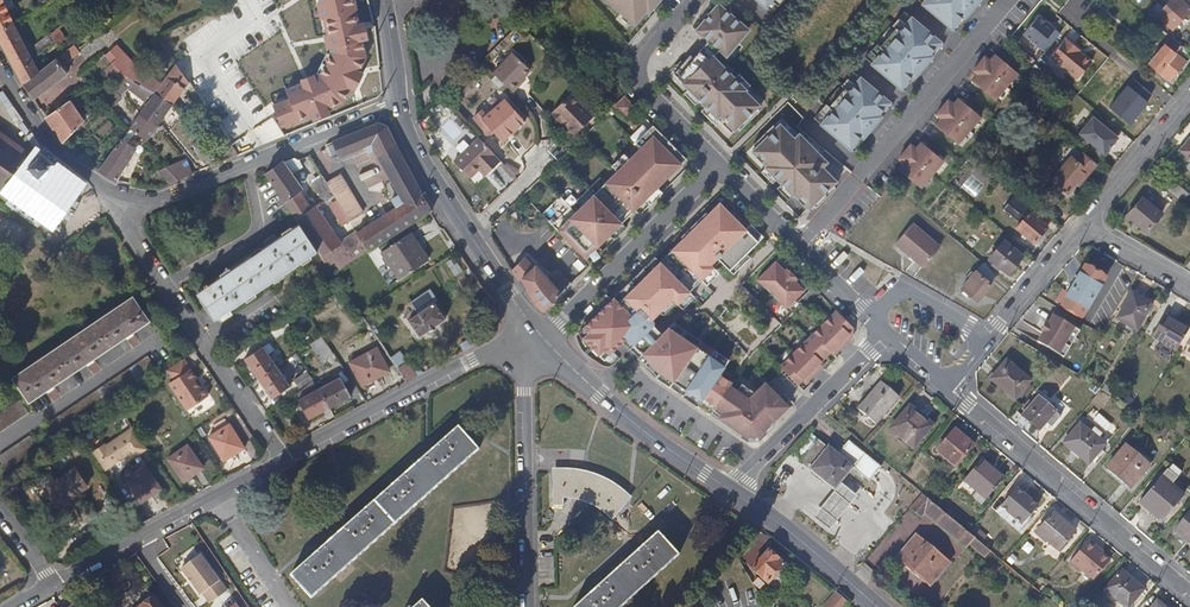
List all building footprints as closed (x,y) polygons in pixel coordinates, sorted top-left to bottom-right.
[(14,24),(3,0),(0,0),(0,31),(14,24)] [(368,57),(368,48),(367,40),(370,39),(368,25),(368,20),(362,21),(360,3),(359,0),(319,0),(322,18),(325,18),(329,32),(325,33),(327,40),(328,47),(331,47),(331,53),(368,57)] [(631,24),(653,0),(603,0),(631,24)] [(922,4),(954,30),(979,0),(926,0),(922,4)] [(1186,14),(1170,0),(1164,8),(1161,5),(1154,14),(1172,30),(1186,14)] [(1189,9),(1189,8),(1180,0),(1171,0),(1170,0),(1186,14),(1189,9)] [(716,2),(693,29),(727,57),(750,29),(716,2)] [(1154,14),(1161,5),(1158,3),(1151,11),(1154,14)] [(1039,49),(1056,28),(1039,15),(1023,35),(1039,49)] [(942,42),(911,16),(872,64),(904,90),(942,42)] [(1156,33),(1160,28),(1149,19),(1148,19),(1144,23),(1156,33)] [(47,66),(43,63),(37,67),(30,55),(14,24),(0,31),(0,39),(11,60),(13,64),(24,85),(40,74),(40,72),(47,66)] [(1050,57),(1076,80),(1093,60),(1067,38),(1050,57)] [(1171,38),(1148,65),(1169,82),(1185,62),(1187,63),(1189,59),(1189,54),(1171,38)] [(78,51),(83,46),(78,41),(73,45),(78,51)] [(73,52),(71,47),(62,54),(57,58),(60,62),(73,52)] [(93,57),(96,60),(98,61),(105,55),(100,50),(93,57)] [(493,73),(511,92),(521,82),(519,80),(524,75),(531,68),(515,52),(493,73)] [(292,96),(300,120),(313,115),(315,120),(331,114),(329,108),(348,101),(353,89),(358,92),(363,81),(367,72),(363,70),(364,63),(367,62),(368,57),(331,53),(320,75),(317,76),(316,73),(306,77),(302,79),(304,84),(289,90),(292,96)] [(712,54),(680,84),(727,133),(759,103),(712,54)] [(112,81),(119,89),(124,85),(129,80),(124,75),(105,55),(98,61),(114,79),(112,81)] [(994,55),(990,60),(984,55),(972,69),(978,74),(972,81),(995,99),(1016,73),(994,55)] [(68,74),(60,62),(57,58),(47,66),(40,72),(40,74),(24,85),(34,99),(68,74)] [(144,68),(139,62),(124,75),(129,80),(131,81),(144,68)] [(157,94),(174,105),(190,83),(176,64),(156,93),(157,94)] [(891,104),(859,78),(820,125),(852,151),(891,104)] [(128,88),(134,83),(131,81),(129,80),(124,85),(128,88)] [(120,96),(126,91),(128,88),(124,85),(119,89),(116,92),(120,96)] [(574,134),(593,115),(570,91),(552,109),(553,110),(550,113),(559,122),(561,119),(566,125),(574,134)] [(109,106),(120,96),(116,92),(111,97),(106,102),(109,106)] [(147,106),(141,115),(158,128),(174,105),(157,94),(147,106)] [(64,142),(84,122),(76,110),(82,106),(75,96),(47,117),(64,142)] [(292,96),(273,104),(283,129),(300,120),(292,96)] [(625,117),(636,107),(625,96),(614,107),(625,117)] [(958,99),(955,104),(948,99),(937,114),(943,119),(937,126),(960,144),(981,117),(958,99)] [(501,140),(522,122),(503,100),(482,118),(490,128),(501,140)] [(141,115),(131,128),(132,129),(137,133),(147,141),(148,141),(158,128),(141,115)] [(1104,155),(1119,138),(1093,116),(1078,133),(1104,155)] [(490,128),(482,118),(477,122),(485,132),(490,128)] [(778,121),(748,151),(807,210),(837,180),(778,121)] [(377,124),(334,142),(340,157),(361,149),(372,144),(404,203),(395,209),(376,221),(357,233),(368,251),(398,233),(433,210),(420,190),(387,127),(377,124)] [(673,144),(653,124),(647,130),(667,150),(673,144)] [(132,129),(123,139),(129,143),(137,133),(132,129)] [(56,172),(57,170),(55,168),(53,170),(49,167),(50,165),(48,163),(46,165),(44,162),(45,160),(43,158),(42,160),(39,158),(41,156),(38,154),(37,156),(35,154),(33,156),(14,141),(0,130),(0,195),(2,197),(9,189),(11,191),(14,188),(20,192),(18,194),(20,197),(23,194),(29,199),(27,201),(29,203),(31,201),(37,205),(36,207),(38,210),(41,207),(48,212),(46,215),(48,217),(52,210),(57,210),(59,212),(61,209),(58,207),(61,204),(64,205),(66,202),(63,200),(63,195),(67,195),(68,190),(72,185),(56,172)] [(662,182),(681,164),(667,150),(647,130),(635,143),(641,147),(629,159),(616,172),(603,184),(580,206),(578,209),(575,206),(572,209),(575,211),(556,230),(564,237),(578,251),(585,258),(597,246),(609,234),(621,223),(634,210),(646,198),(658,187),(662,182)] [(499,159),(476,134),(452,158),(468,175),(476,167),(480,164),(486,170),(499,159)] [(129,143),(123,139),(100,170),(115,180),(137,149),(129,143)] [(1181,150),(1189,158),(1189,139),(1181,150)] [(920,143),(916,148),(909,143),(898,158),(904,163),(898,170),(921,188),(942,161),(920,143)] [(361,149),(388,198),(395,209),(404,203),(372,144),(361,149)] [(673,144),(667,150),(681,164),(686,158),(673,144)] [(610,166),(616,172),(629,159),(623,154),(610,166)] [(1065,164),(1052,180),(1067,192),(1076,182),(1078,179),(1081,181),(1095,165),(1081,154),(1076,161),(1071,157),(1069,159),(1065,164)] [(187,159),(168,167),(180,180),(191,175),(193,174),(187,159)] [(514,178),(519,170),(505,161),(500,170),(514,178)] [(282,163),(268,173),(298,218),(312,208),(299,191),(302,188),(288,172),(282,163)] [(480,164),(476,167),(483,174),(486,170),(480,164)] [(159,171),(172,183),(180,180),(168,167),(159,171)] [(329,204),(342,225),(365,212),(341,172),(326,181),(336,200),(329,204)] [(575,201),(580,206),(603,184),(598,178),(575,201)] [(1188,193),(1170,178),(1163,186),(1181,202),(1188,193)] [(662,191),(658,187),(646,198),(651,203),(662,191)] [(369,210),(376,221),(395,209),(388,198),(369,210)] [(1128,215),(1147,231),(1161,213),(1142,198),(1128,215)] [(1029,202),(1023,209),(1028,213),(1016,227),(1023,233),(1020,236),(1024,239),(1027,237),(1034,242),(1051,220),(1029,202)] [(730,270),(759,241),(747,230),(735,218),(720,203),(660,262),(648,274),(636,285),(624,296),(619,302),(613,308),(608,303),(583,327),(589,332),(583,337),(599,354),(605,348),(609,353),(626,337),(634,344),(654,324),(655,323),(655,321),(654,319),(653,319),(673,298),(678,303),(691,291),(702,279),(700,276),(718,258),(730,270)] [(319,251),(322,256),(327,253),(338,245),(342,242),(340,239),(317,208),(316,206),(312,208),(298,218),(301,224),(319,251)] [(621,223),(609,234),(614,239),(626,227),(621,223)] [(214,317),(319,251),(301,224),(197,290),(214,317)] [(764,236),(752,224),(747,230),(759,241),(764,236)] [(895,244),(924,268),(940,248),(912,224),(895,244)] [(368,251),(357,233),(351,237),(362,254),(368,251)] [(385,250),(402,277),(427,260),(410,234),(385,250)] [(1022,255),(1004,240),(989,258),(992,261),(998,265),(1008,274),(1022,255)] [(602,251),(597,246),(585,258),(590,263),(602,251)] [(660,262),(654,257),(642,268),(648,274),(660,262)] [(757,279),(786,307),(808,286),(798,276),(797,277),(784,265),(785,263),(779,257),(757,279)] [(523,278),(533,268),(523,258),(512,269),(519,281),(523,278)] [(998,276),(983,263),(962,289),(977,302),(998,276)] [(561,293),(549,282),(534,267),(533,268),(523,278),(537,303),(544,310),(561,293)] [(1061,307),(1081,319),(1104,279),(1102,278),(1101,275),(1103,273),(1098,270),(1096,274),(1084,267),(1061,307)] [(648,274),(642,268),(631,280),(636,285),(648,274)] [(554,277),(551,280),(562,292),(570,284),(566,280),(562,285),(554,277)] [(549,282),(561,293),(562,292),(551,280),(549,282)] [(631,280),(619,291),(624,296),(636,285),(631,280)] [(417,311),(407,317),(418,334),(428,328),(435,324),(434,323),(444,317),(433,300),(436,298),(429,287),(410,300),(417,311)] [(1134,294),(1145,301),(1149,295),(1137,288),(1134,294)] [(1118,319),(1137,330),(1152,305),(1145,301),(1134,294),(1118,319)] [(24,395),(27,400),(145,320),(129,296),(12,376),(24,395)] [(619,302),(614,297),(608,303),(613,308),(619,302)] [(847,321),(836,310),(779,365),(798,384),(803,379),(805,377),(809,380),(821,367),(818,364),(821,361),(824,364),(834,355),(831,352),(833,349),(836,352),(853,336),(853,327),(848,327),(844,323),(847,321)] [(1189,330),(1189,328),(1168,314),(1166,316),(1189,330)] [(1043,334),(1038,342),(1064,358),(1071,348),(1066,344),(1075,328),(1054,315),(1049,324),(1047,323),(1042,333),(1043,334)] [(1177,351),(1189,330),(1166,316),(1153,337),(1177,351)] [(671,323),(666,328),(681,337),(685,331),(671,323)] [(578,332),(583,337),(589,332),(583,327),(578,332)] [(711,411),(731,382),(718,373),(724,365),(710,356),(695,347),(681,337),(666,328),(641,353),(647,359),(643,363),(655,375),(659,371),(672,381),(685,390),(699,400),(695,405),(709,414),(711,411)] [(1075,328),(1066,344),(1071,348),(1080,331),(1075,328)] [(699,341),(685,331),(681,337),(695,347),(699,341)] [(311,344),(322,361),(333,353),(322,337),(311,344)] [(714,350),(699,341),(695,347),(710,356),(714,350)] [(260,347),(242,359),(269,399),(287,388),(260,347)] [(605,348),(599,354),(604,359),(609,353),(605,348)] [(377,349),(350,364),(362,386),(389,372),(377,349)] [(728,359),(714,350),(710,356),(724,365),(728,359)] [(647,359),(641,353),(637,357),(643,363),(647,359)] [(146,354),(44,423),(53,436),(155,367),(146,354)] [(194,379),(195,378),(182,358),(166,369),(173,379),(167,383),(186,410),(207,396),(201,386),(199,387),(194,379)] [(1003,387),(1016,398),(1031,380),(1008,360),(1001,369),(993,378),(1003,387)] [(397,368),(405,383),(416,376),(407,362),(397,368)] [(1000,390),(1003,387),(993,378),(1001,369),(998,366),(987,379),(1000,390)] [(668,387),(672,381),(659,371),(655,375),(654,377),(668,387)] [(734,378),(731,382),(738,387),(741,383),(734,378)] [(340,379),(318,390),(329,409),(350,397),(340,379)] [(880,381),(869,393),(871,395),(858,409),(873,422),(897,395),(880,381)] [(738,387),(731,382),(711,411),(718,416),(718,415),(740,431),(737,434),(747,441),(750,437),(755,437),(758,440),(776,421),(778,419),(773,415),(784,402),(766,384),(759,391),(757,389),(756,389),(753,392),(741,383),(738,387)] [(764,382),(757,389),(759,391),(766,384),(764,382)] [(1105,384),(1102,389),(1110,394),(1113,389),(1105,384)] [(329,409),(318,390),(297,401),(307,421),(329,409)] [(699,400),(685,390),(681,396),(695,405),(699,400)] [(871,395),(869,393),(866,391),(854,405),(858,409),(871,395)] [(1054,410),(1037,396),(1031,403),(1025,410),(1021,415),(1039,430),(1045,422),(1052,427),(1060,416),(1054,411),(1054,410)] [(26,412),(17,399),(0,411),(0,429),(26,412)] [(1022,408),(1025,410),(1031,403),(1028,401),(1022,408)] [(909,406),(890,427),(913,446),(932,423),(918,411),(917,412),(909,406)] [(1080,423),(1064,442),(1088,463),(1104,444),(1080,423)] [(228,425),(208,438),(222,461),(243,449),(228,425)] [(103,443),(91,452),(103,470),(127,454),(131,459),(145,449),(131,427),(105,446),(103,443)] [(458,427),(290,576),(311,598),(478,451),(458,427)] [(956,428),(938,449),(956,465),(974,443),(956,428)] [(826,447),(807,432),(790,452),(834,492),(850,467),(859,473),(871,459),(838,432),(826,447)] [(0,453),(0,462),(5,469),(36,448),(27,435),(0,453)] [(1124,445),(1105,466),(1130,487),(1148,465),(1124,445)] [(167,461),(183,483),(203,469),(186,447),(167,461)] [(981,458),(964,478),(986,498),(1003,478),(981,458)] [(143,467),(123,480),(139,503),(159,490),(143,467)] [(1169,467),(1165,472),(1174,479),(1178,474),(1169,467)] [(74,468),(44,488),(57,506),(87,487),(74,468)] [(1165,472),(1141,500),(1163,518),(1179,499),(1167,488),(1174,479),(1165,472)] [(552,486),(552,501),(562,501),(562,493),(569,493),(578,495),(600,506),(612,515),(624,499),(611,489),(598,482),(589,477),(581,474),(574,474),(554,474),(554,486),(552,486)] [(858,495),(844,483),(817,516),(832,528),(858,495)] [(1017,490),(1002,508),(1023,527),(1038,508),(1017,490)] [(985,558),(990,551),(968,532),(933,503),(923,495),(911,510),(920,518),(924,515),(966,550),(969,546),(985,558)] [(1163,518),(1141,500),(1138,503),(1160,522),(1163,518)] [(1189,542),(1189,509),(1174,528),(1181,535),(1189,542)] [(1052,511),(1035,531),(1056,550),(1073,530),(1052,511)] [(574,606),(620,606),(676,556),(655,533),(574,606)] [(1181,535),(1179,538),(1189,547),(1189,542),(1181,535)] [(929,590),(948,566),(914,537),(894,562),(929,590)] [(1087,541),(1071,561),(1081,570),(1080,572),(1091,582),(1109,560),(1087,541)] [(782,565),(775,559),(766,552),(750,571),(766,584),(782,565)] [(210,605),(227,592),(200,556),(181,570),(201,596),(203,594),(210,605)] [(778,556),(775,559),(782,565),(785,562),(778,556)] [(1104,590),(1125,606),(1128,606),(1143,589),(1121,570),(1104,590)] [(845,603),(834,592),(821,606),(842,606),(845,603)]
